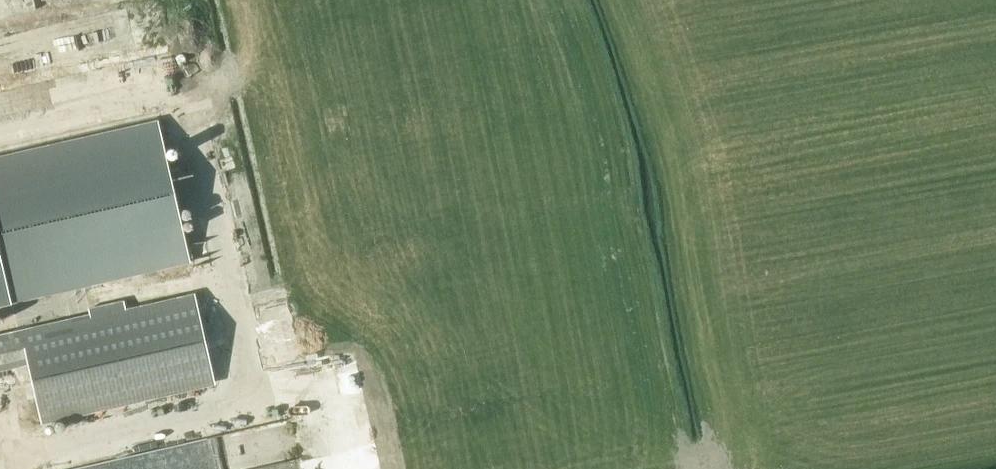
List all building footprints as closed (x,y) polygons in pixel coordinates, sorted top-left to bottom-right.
[(72,72),(30,83),(34,97),(53,93),(59,115),(155,91),(139,29),(151,26),(147,12),(114,20),(109,0),(106,0),(62,11),(66,25),(61,26),(72,72)] [(0,160),(0,297),(190,254),(161,123),(0,160)] [(73,318),(0,335),(0,370),(28,364),(40,419),(214,380),(196,298),(195,294),(126,309),(124,301),(90,309),(92,317),(74,321),(73,318)]
